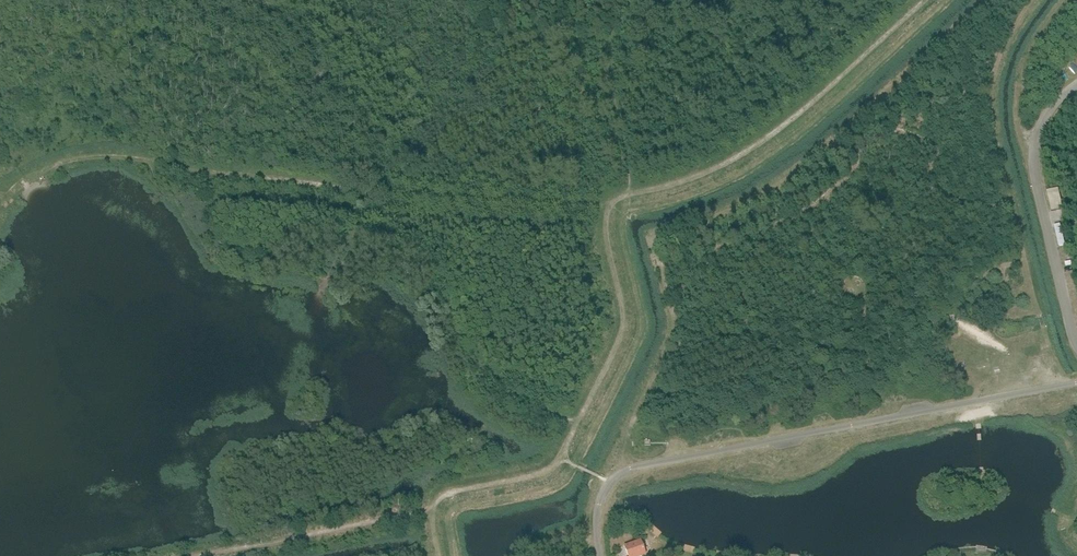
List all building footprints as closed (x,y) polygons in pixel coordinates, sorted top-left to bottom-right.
[(1052,211),(1063,208),(1059,187),(1047,190),(1052,211)] [(646,553),(641,540),(625,546),(628,555),(638,555),(646,553)]
